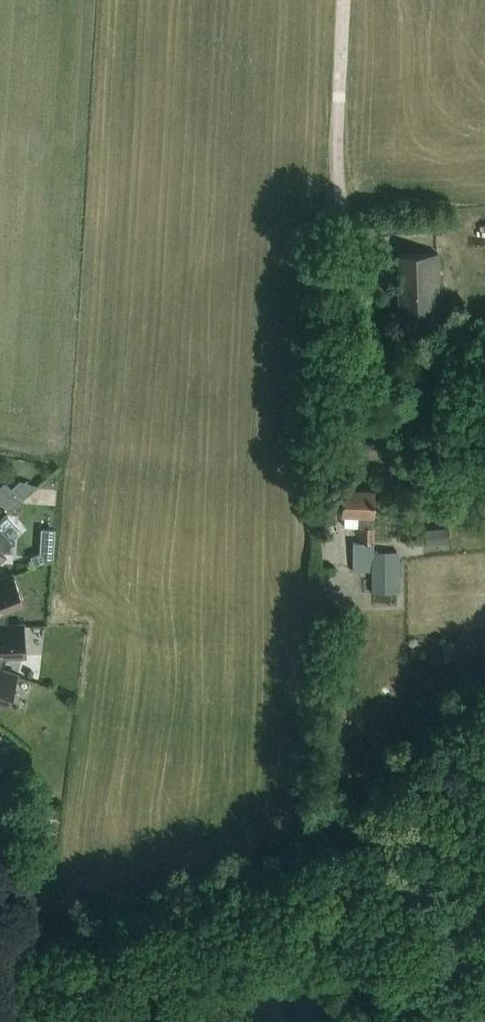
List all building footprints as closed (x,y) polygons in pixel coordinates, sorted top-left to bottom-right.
[(417,253),(397,253),(399,319),(419,318),(437,317),(437,301),(437,293),(440,293),(438,252),(417,253)] [(0,497),(0,502),(7,511),(21,499),(11,487),(0,497)] [(341,508),(341,516),(358,517),(358,526),(360,526),(360,542),(353,542),(352,571),(369,571),(372,572),(371,589),(397,590),(397,585),(398,585),(399,551),(374,550),(374,543),(372,543),(373,517),(373,509),(374,489),(341,488),(341,508)] [(44,555),(66,554),(65,519),(52,519),(53,544),(44,545),(44,555)] [(425,544),(449,542),(448,527),(424,529),(425,544)] [(6,552),(4,550),(12,543),(0,529),(0,557),(6,552)] [(7,625),(6,610),(25,602),(13,574),(0,580),(0,625),(7,625)] [(0,670),(5,655),(25,653),(24,624),(7,625),(0,625),(0,670)] [(0,701),(8,703),(16,675),(0,670),(0,701)]
